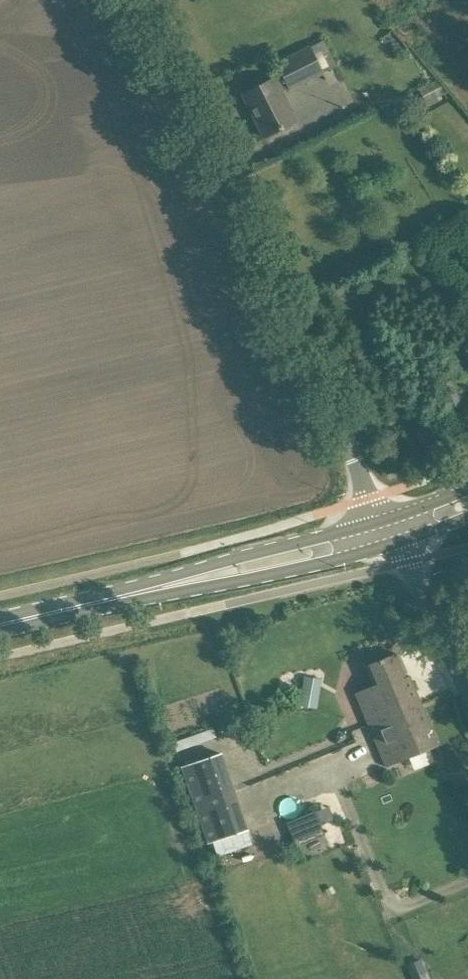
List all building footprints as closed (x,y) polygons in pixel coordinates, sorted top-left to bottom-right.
[(297,120),(284,93),(327,71),(315,47),(281,64),(287,77),(278,81),(276,77),(243,94),(265,137),(297,120)] [(440,384),(449,408),(460,404),(451,380),(440,384)] [(364,711),(369,725),(421,704),(410,676),(406,677),(396,653),(365,666),(373,685),(356,692),(364,711)] [(302,684),(299,704),(316,707),(319,687),(302,684)] [(421,704),(369,725),(386,767),(420,753),(439,746),(421,704)] [(213,728),(173,738),(179,761),(219,751),(213,728)] [(183,767),(210,843),(249,829),(221,753),(183,767)] [(287,822),(296,845),(325,834),(316,811),(290,821),(287,822)] [(407,964),(413,978),(428,978),(429,978),(420,958),(407,964)]
